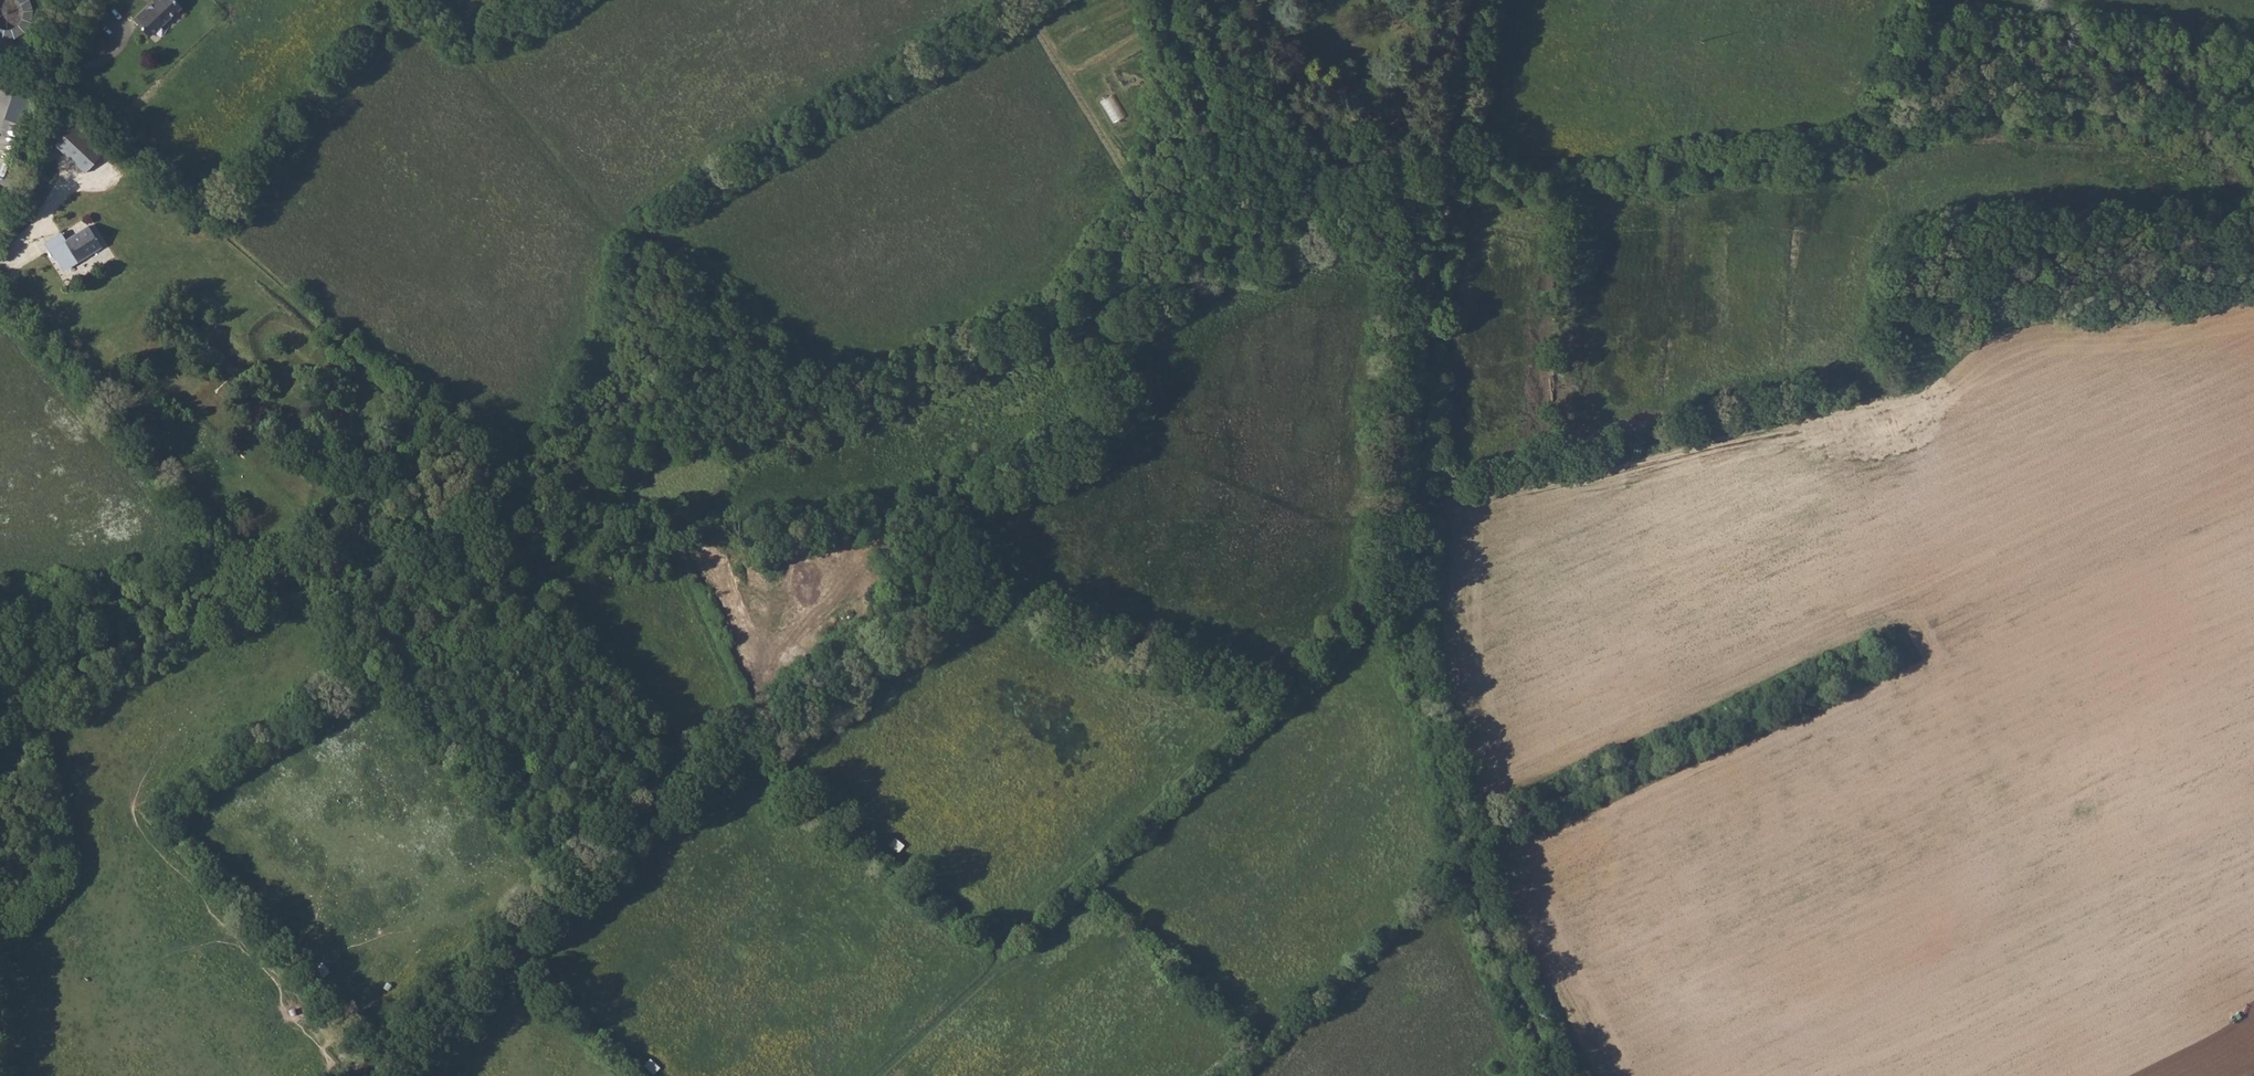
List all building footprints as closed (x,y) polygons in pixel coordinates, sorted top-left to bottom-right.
[(14,33),(15,27),(26,30),(31,9),(17,6),(17,7),(1,3),(2,0),(0,0),(0,29),(14,33)] [(126,26),(143,44),(175,13),(164,2),(162,4),(158,0),(147,0),(142,5),(145,7),(126,26)] [(1101,100),(1113,122),(1125,116),(1113,94),(1101,100)] [(63,132),(47,152),(79,178),(95,159),(63,132)] [(35,239),(26,245),(34,258),(42,253),(55,273),(93,249),(81,229),(58,243),(53,236),(38,245),(35,239)]
